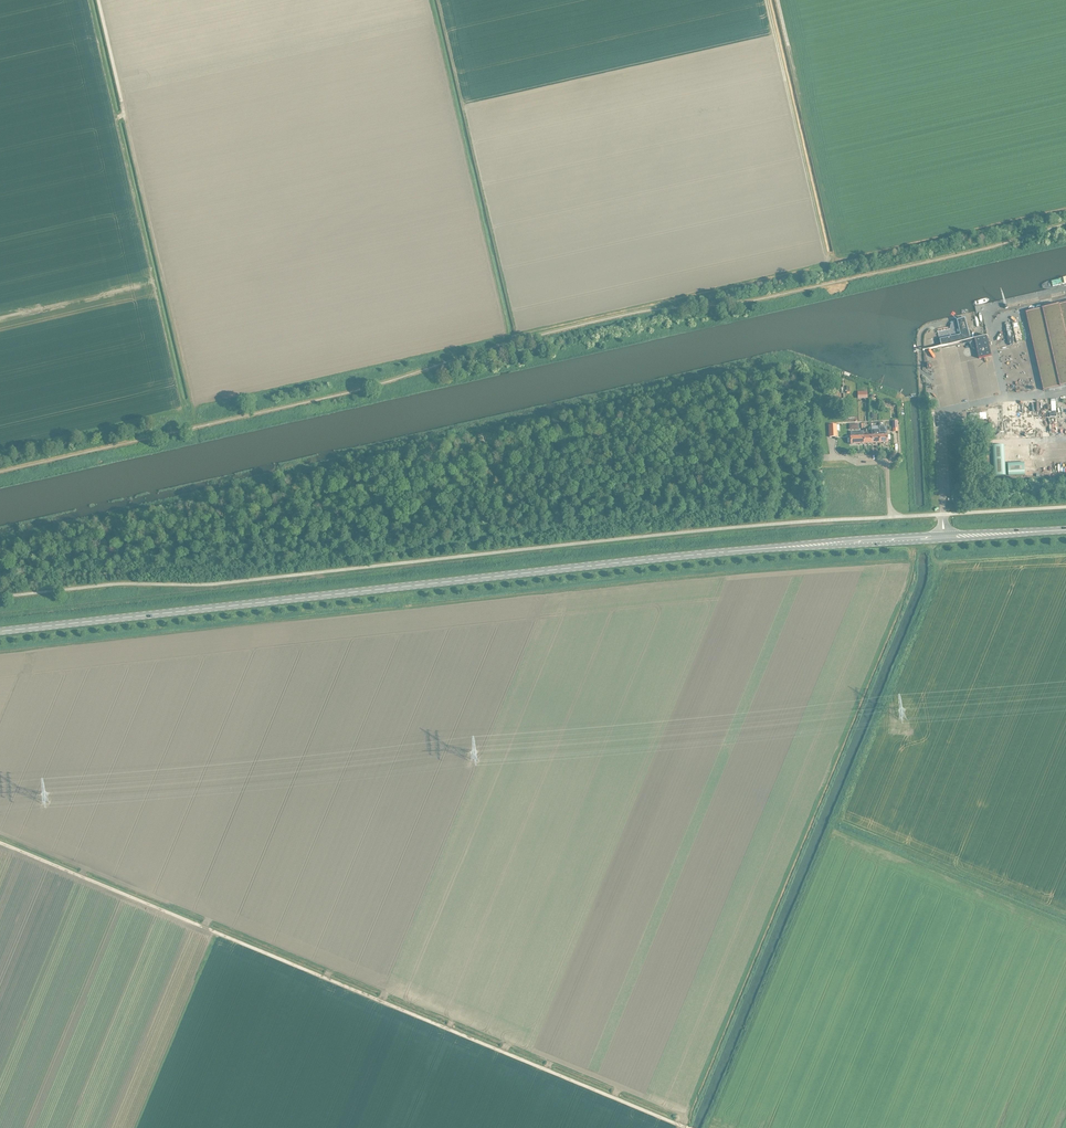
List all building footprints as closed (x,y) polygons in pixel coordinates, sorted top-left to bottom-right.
[(1025,312),(1043,391),(1065,385),(1065,303),(1025,312)] [(950,329),(939,332),(940,339),(942,346),(971,339),(965,318),(957,320),(961,334),(952,336),(950,329)] [(987,336),(974,339),(979,358),(992,356),(987,336)] [(977,383),(980,389),(990,385),(987,378),(977,383)] [(829,437),(837,437),(836,424),(828,425),(829,437)] [(879,443),(888,442),(887,434),(882,434),(881,427),(879,427),(879,429),(879,443)] [(864,443),(872,443),(871,435),(866,435),(866,428),(863,428),(863,435),(864,443)] [(872,443),(879,443),(879,429),(871,430),(871,435),(872,443)] [(864,443),(863,435),(850,436),(851,444),(864,443)] [(1006,475),(1004,445),(992,445),(994,476),(1006,475)] [(1024,462),(1008,463),(1008,475),(1025,474),(1024,462)]
